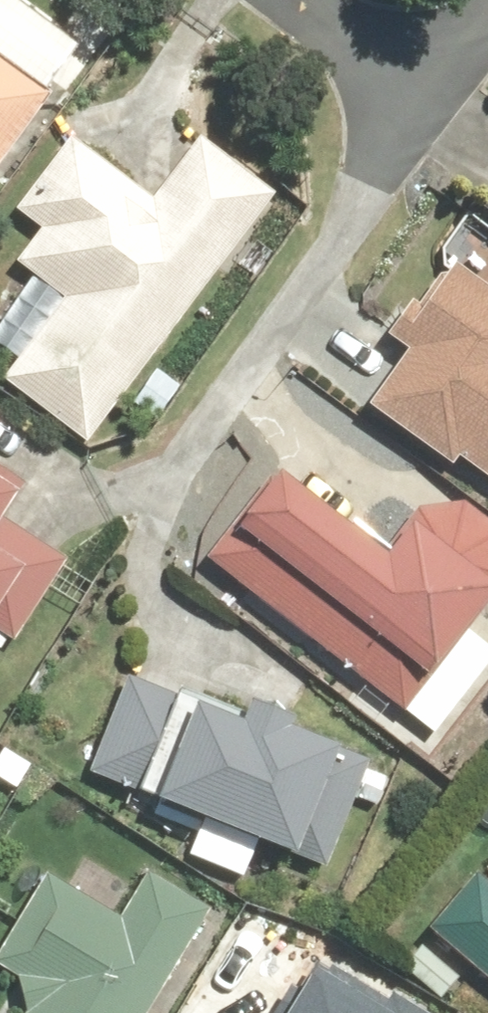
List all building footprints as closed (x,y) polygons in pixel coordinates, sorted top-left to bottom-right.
[(59,92),(0,48),(0,170),(59,92)] [(95,438),(279,190),(207,138),(165,195),(75,129),(21,203),(50,224),(24,260),(70,294),(10,376),(95,438)] [(381,395),(460,458),(468,449),(487,465),(487,273),(461,252),(401,328),(421,344),(381,395)] [(216,547),(411,707),(487,614),(487,511),(471,497),(424,506),(397,539),(294,454),(216,547)] [(0,462),(0,627),(21,639),(73,553),(9,514),(30,480),(0,462)] [(139,660),(97,768),(333,858),(377,743),(307,716),(311,705),(265,687),(258,705),(139,660)] [(217,903),(156,867),(131,909),(59,866),(6,956),(29,970),(37,1006),(33,1012),(151,1012),(217,903)] [(439,920),(487,966),(487,868),(439,920)] [(275,1012),(440,1012),(441,1010),(392,982),(386,992),(312,950),(275,1012)]
